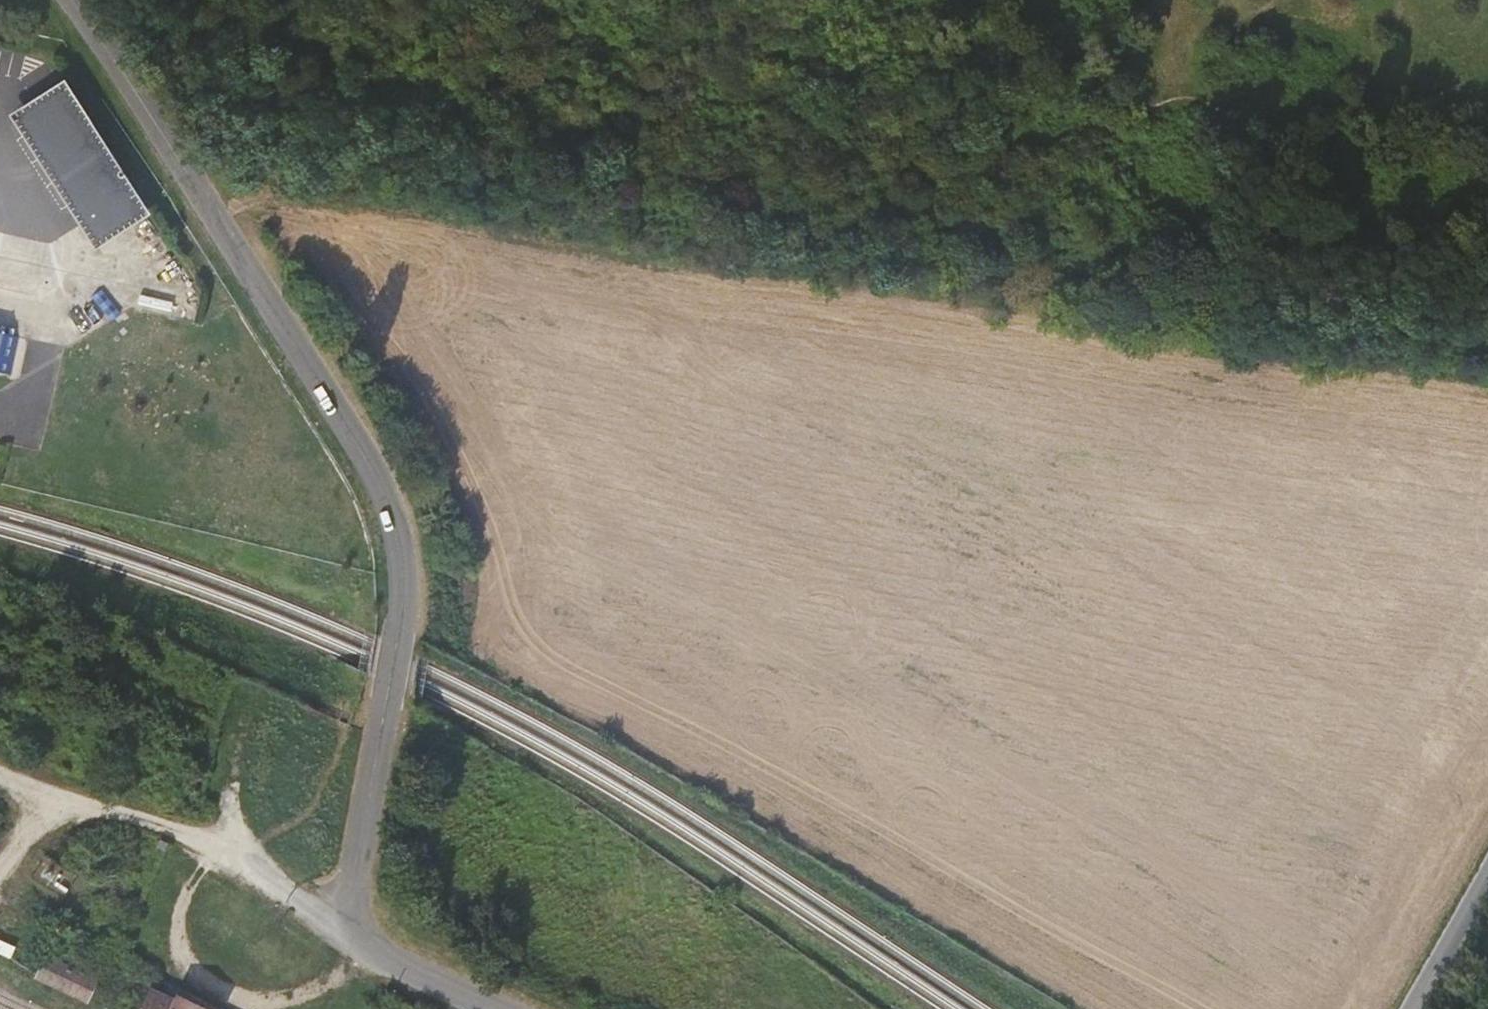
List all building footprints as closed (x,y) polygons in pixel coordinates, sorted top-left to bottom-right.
[(12,114),(82,226),(127,196),(57,85),(12,114)] [(127,196),(82,226),(97,250),(142,220),(127,196)] [(6,378),(14,337),(0,334),(0,376),(6,378)] [(88,1001),(99,978),(48,954),(37,978),(88,1001)] [(152,987),(142,1008),(213,1008),(179,993),(177,998),(152,987)]
